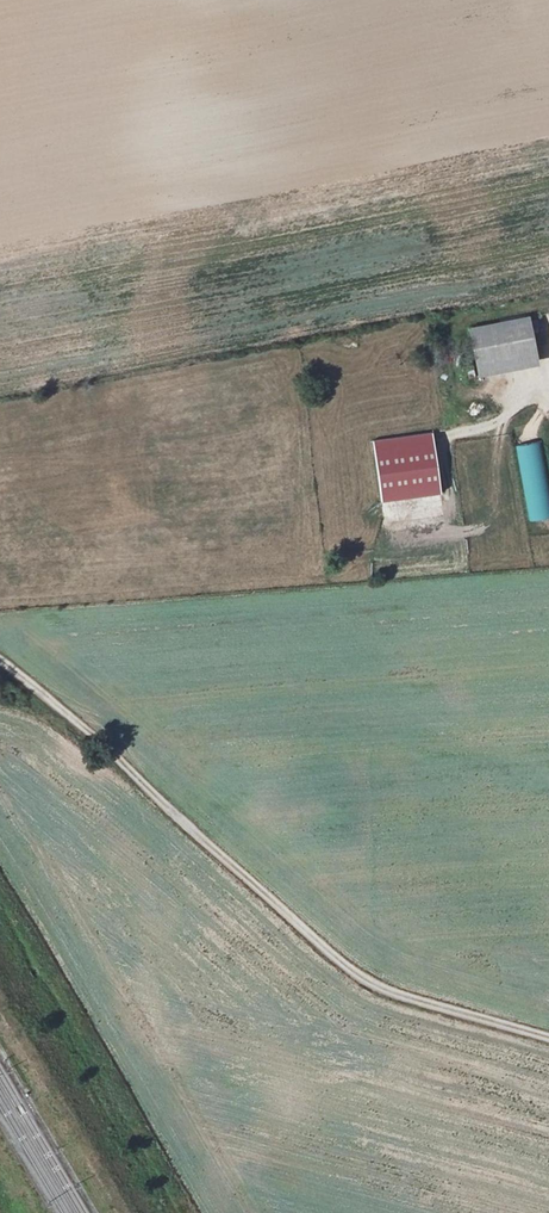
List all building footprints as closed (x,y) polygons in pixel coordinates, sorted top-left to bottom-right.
[(530,316),(468,328),(478,377),(540,366),(530,316)] [(432,432),(373,441),(382,503),(441,494),(432,432)] [(515,444),(529,520),(548,516),(548,473),(543,439),(515,444)]
